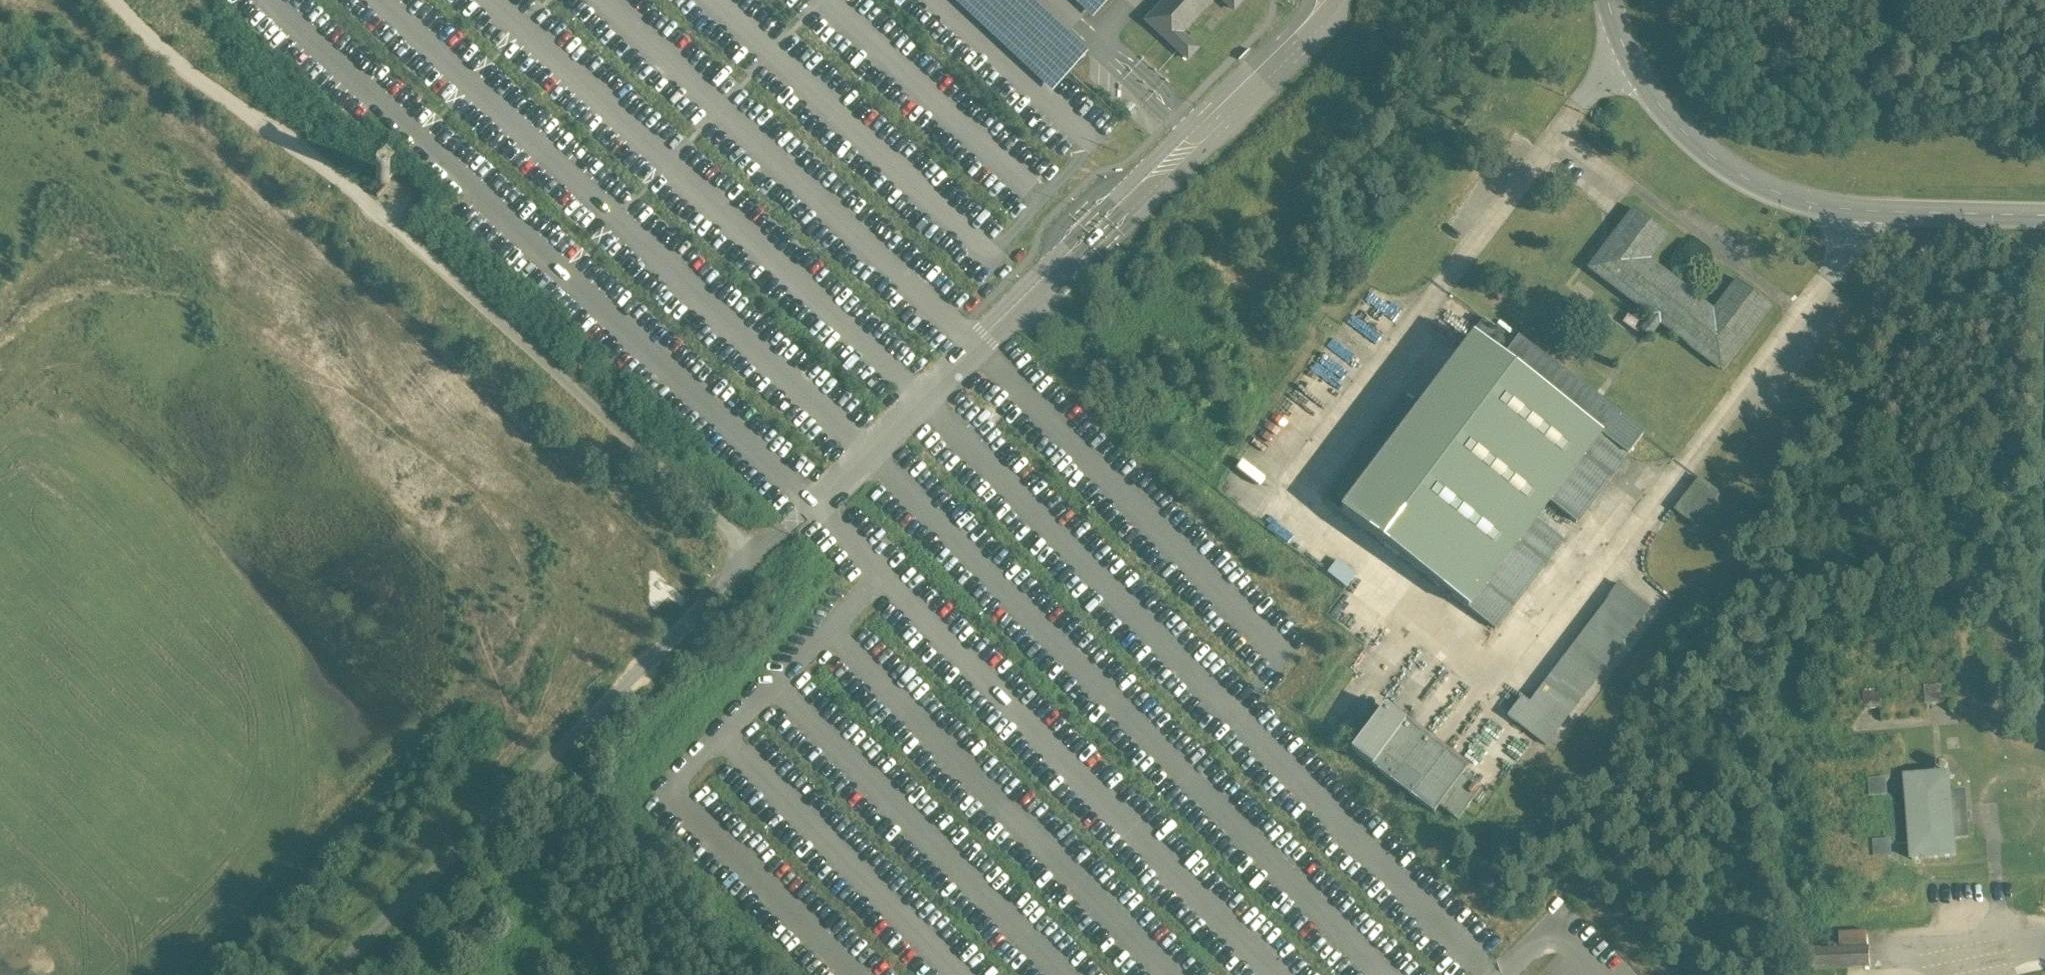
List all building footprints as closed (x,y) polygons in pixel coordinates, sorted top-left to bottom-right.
[(1054,92),(1090,54),(1032,0),(955,0),(1054,92)] [(1092,19),(1110,0),(1072,0),(1092,19)] [(1146,22),(1178,52),(1188,61),(1197,50),(1181,34),(1213,0),(1166,0),(1146,22)] [(1234,10),(1243,0),(1222,0),(1234,10)] [(1739,281),(1715,312),(1648,261),(1667,235),(1633,210),(1588,269),(1652,317),(1641,332),(1648,337),(1660,323),(1723,371),(1773,306),(1739,281)] [(1509,340),(1479,317),(1476,320),(1481,323),(1474,332),(1500,352),(1509,340)] [(1502,361),(1473,338),(1440,381),(1438,380),(1436,382),(1439,384),(1419,410),(1404,399),(1370,444),(1364,440),(1360,445),(1365,449),(1325,502),(1341,514),(1495,631),(1563,541),(1535,521),(1549,503),(1576,524),(1643,435),(1518,340),(1502,361)] [(1738,457),(1728,454),(1725,464),(1735,468),(1738,457)] [(1700,479),(1676,511),(1697,526),(1721,494),(1700,479)] [(1984,541),(1973,541),(1973,551),(1984,552),(1984,541)] [(1338,560),(1329,572),(1347,587),(1356,574),(1338,560)] [(1620,585),(1552,675),(1582,698),(1650,607),(1620,585)] [(1582,698),(1552,675),(1530,704),(1560,727),(1582,698)] [(1942,688),(1924,689),(1925,707),(1928,707),(1944,706),(1942,688)] [(1882,692),(1864,694),(1865,711),(1883,709),(1882,692)] [(1530,704),(1521,698),(1507,717),(1545,746),(1560,727),(1530,704)] [(1466,771),(1383,708),(1378,714),(1359,700),(1337,730),(1355,744),(1350,751),(1433,814),(1438,808),(1457,822),(1480,792),(1461,778),(1466,771)] [(1947,770),(1948,769),(1948,767),(1948,765),(1947,764),(1946,762),(1944,762),(1943,761),(1941,762),(1939,762),(1938,764),(1937,765),(1937,767),(1937,769),(1938,770),(1940,772),(1942,772),(1944,772),(1945,772),(1947,770)] [(1931,776),(1906,778),(1912,860),(1955,857),(1954,838),(1968,837),(1967,822),(1965,792),(1951,793),(1949,775),(1931,776)] [(1888,781),(1869,782),(1871,801),(1889,799),(1888,781)] [(1892,843),(1874,844),(1875,862),(1893,861),(1892,843)] [(1870,950),(1835,952),(1835,947),(1832,947),(1832,952),(1806,953),(1807,971),(1848,969),(1871,968),(1870,950)]
